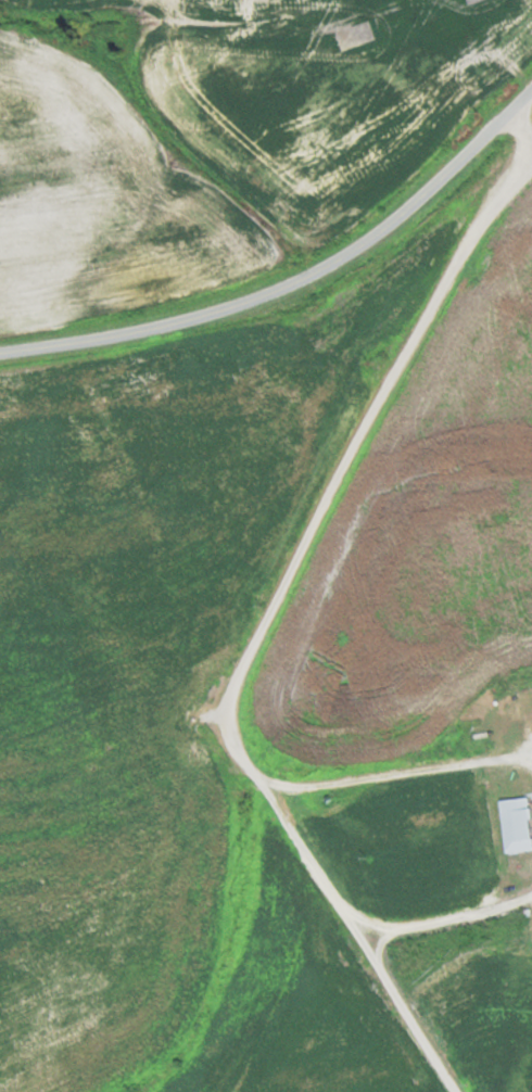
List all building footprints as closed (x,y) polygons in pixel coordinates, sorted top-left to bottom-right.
[(528,798),(499,801),(504,854),(531,851),(531,837),(528,798)]
